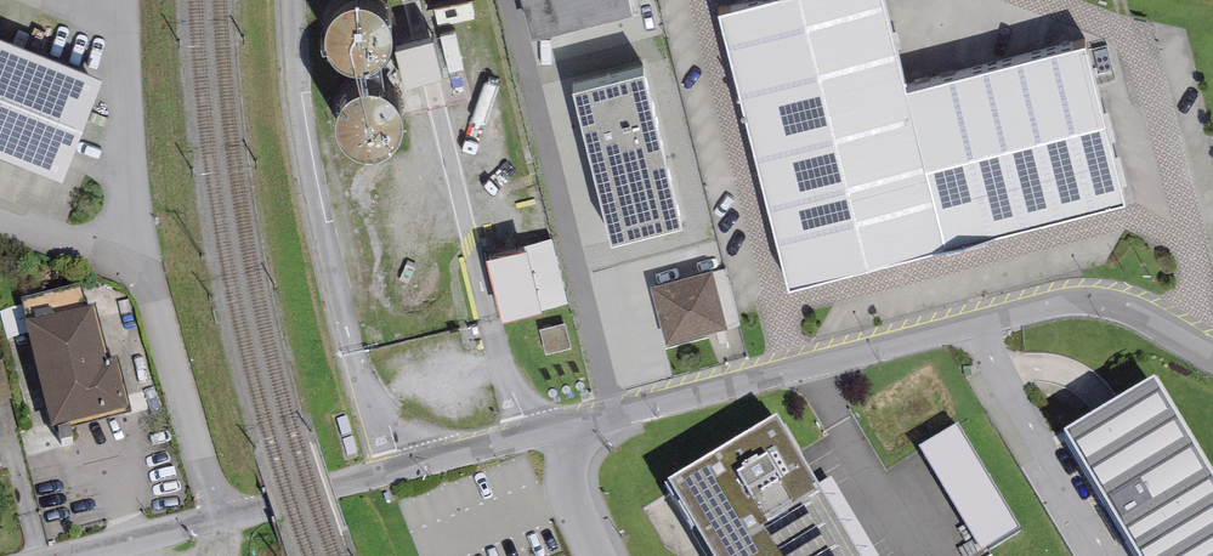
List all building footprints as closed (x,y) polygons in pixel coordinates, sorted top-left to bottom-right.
[(322,27),(328,39),(338,48),(350,52),(364,52),(376,46),(385,36),(389,24),(389,10),(384,0),(327,0),(326,1),(322,13),(322,27)] [(533,28),(633,2),(633,0),(525,0),(533,28)] [(719,2),(787,275),(1124,192),(1084,34),(905,79),(885,0),(726,0),(719,2)] [(405,73),(439,65),(431,27),(396,35),(405,73)] [(0,28),(0,146),(60,170),(101,68),(0,28)] [(644,58),(574,76),(611,227),(682,210),(644,58)] [(332,101),(332,114),(338,126),(348,135),(360,140),(374,139),(386,134),(395,124),(399,111),(399,98),(393,86),(383,77),(371,72),(357,73),(345,79),(336,89),(332,101)] [(354,185),(355,198),(360,211),(370,219),(383,224),(396,223),(408,218),(417,208),(422,195),(421,182),(415,170),(406,161),(393,157),(380,157),(368,163),(359,173),(354,185)] [(527,238),(486,248),(501,311),(539,302),(540,307),(568,300),(552,235),(528,241),(527,238)] [(666,338),(727,322),(712,265),(651,281),(666,338)] [(93,309),(25,326),(51,430),(127,411),(115,361),(107,363),(93,309)] [(11,399),(2,363),(0,363),(0,402),(11,399)] [(1065,438),(1135,555),(1212,555),(1212,482),(1156,384),(1065,438)] [(666,489),(707,555),(860,555),(778,421),(666,489)] [(920,453),(984,555),(989,555),(1019,537),(954,432),(920,453)]
